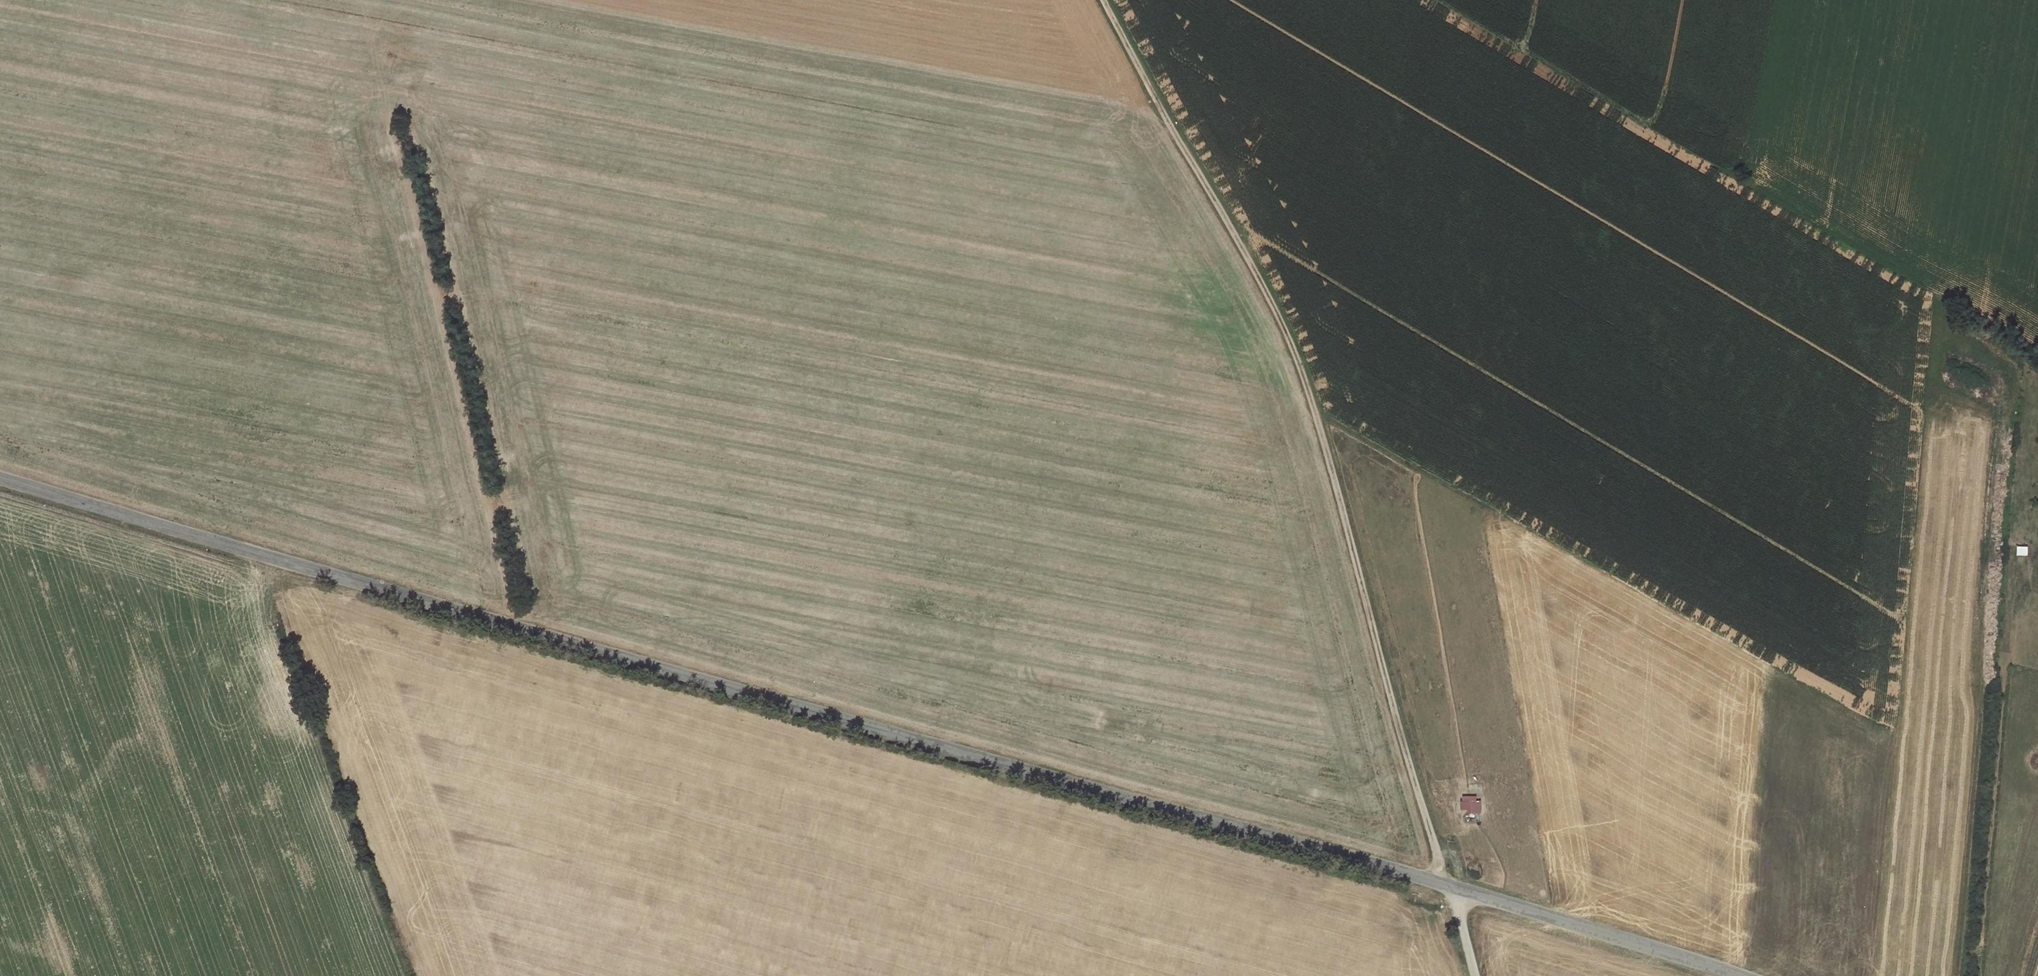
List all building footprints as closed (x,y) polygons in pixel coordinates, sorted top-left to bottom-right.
[(1476,797),(1461,797),(1462,810),(1467,810),(1467,814),(1482,814),(1482,801),(1477,801),(1476,797)]
